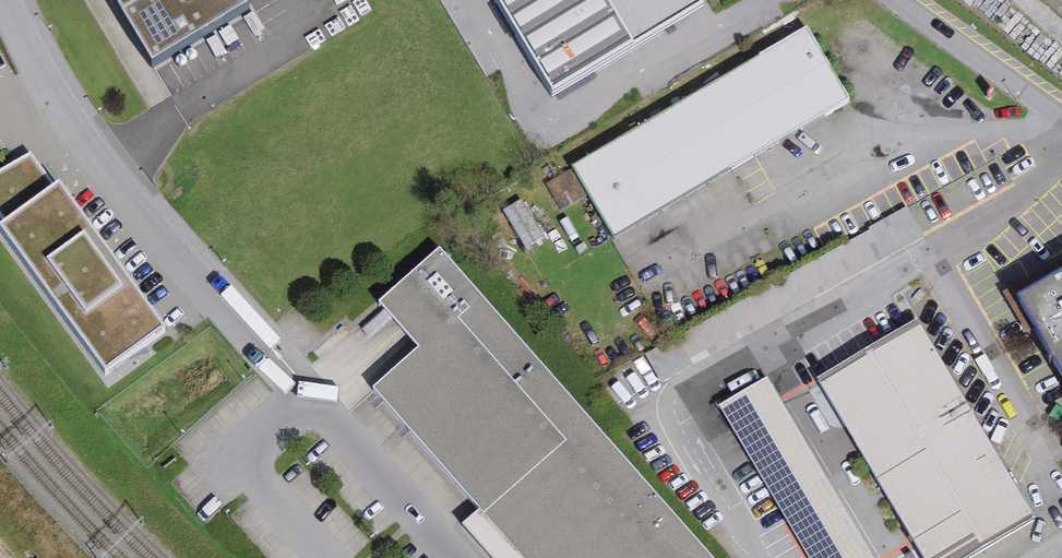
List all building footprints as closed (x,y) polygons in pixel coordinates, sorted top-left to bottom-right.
[(152,68),(253,7),(249,0),(111,0),(152,68)] [(552,97),(704,8),(700,0),(495,0),(552,97)] [(573,167),(614,236),(849,98),(808,29),(573,167)] [(5,224),(55,187),(31,154),(0,173),(0,217),(5,224)] [(0,227),(0,230),(106,374),(166,330),(59,184),(55,187),(5,224),(0,227)] [(440,251),(380,304),(419,349),(373,390),(479,512),(522,557),(710,557),(440,251)] [(1018,301),(1061,378),(1061,276),(1018,301)] [(821,383),(923,557),(969,557),(1033,521),(920,326),(821,383)] [(719,410),(809,557),(872,557),(768,381),(719,410)] [(479,512),(464,526),(493,557),(522,557),(479,512)]
